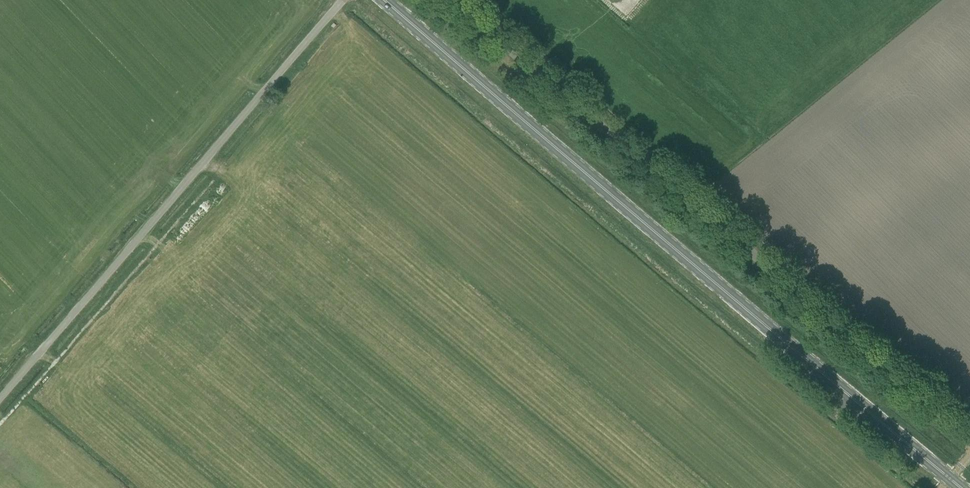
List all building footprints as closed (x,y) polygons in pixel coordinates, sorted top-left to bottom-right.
[(16,0),(0,0),(0,19),(16,0)]
